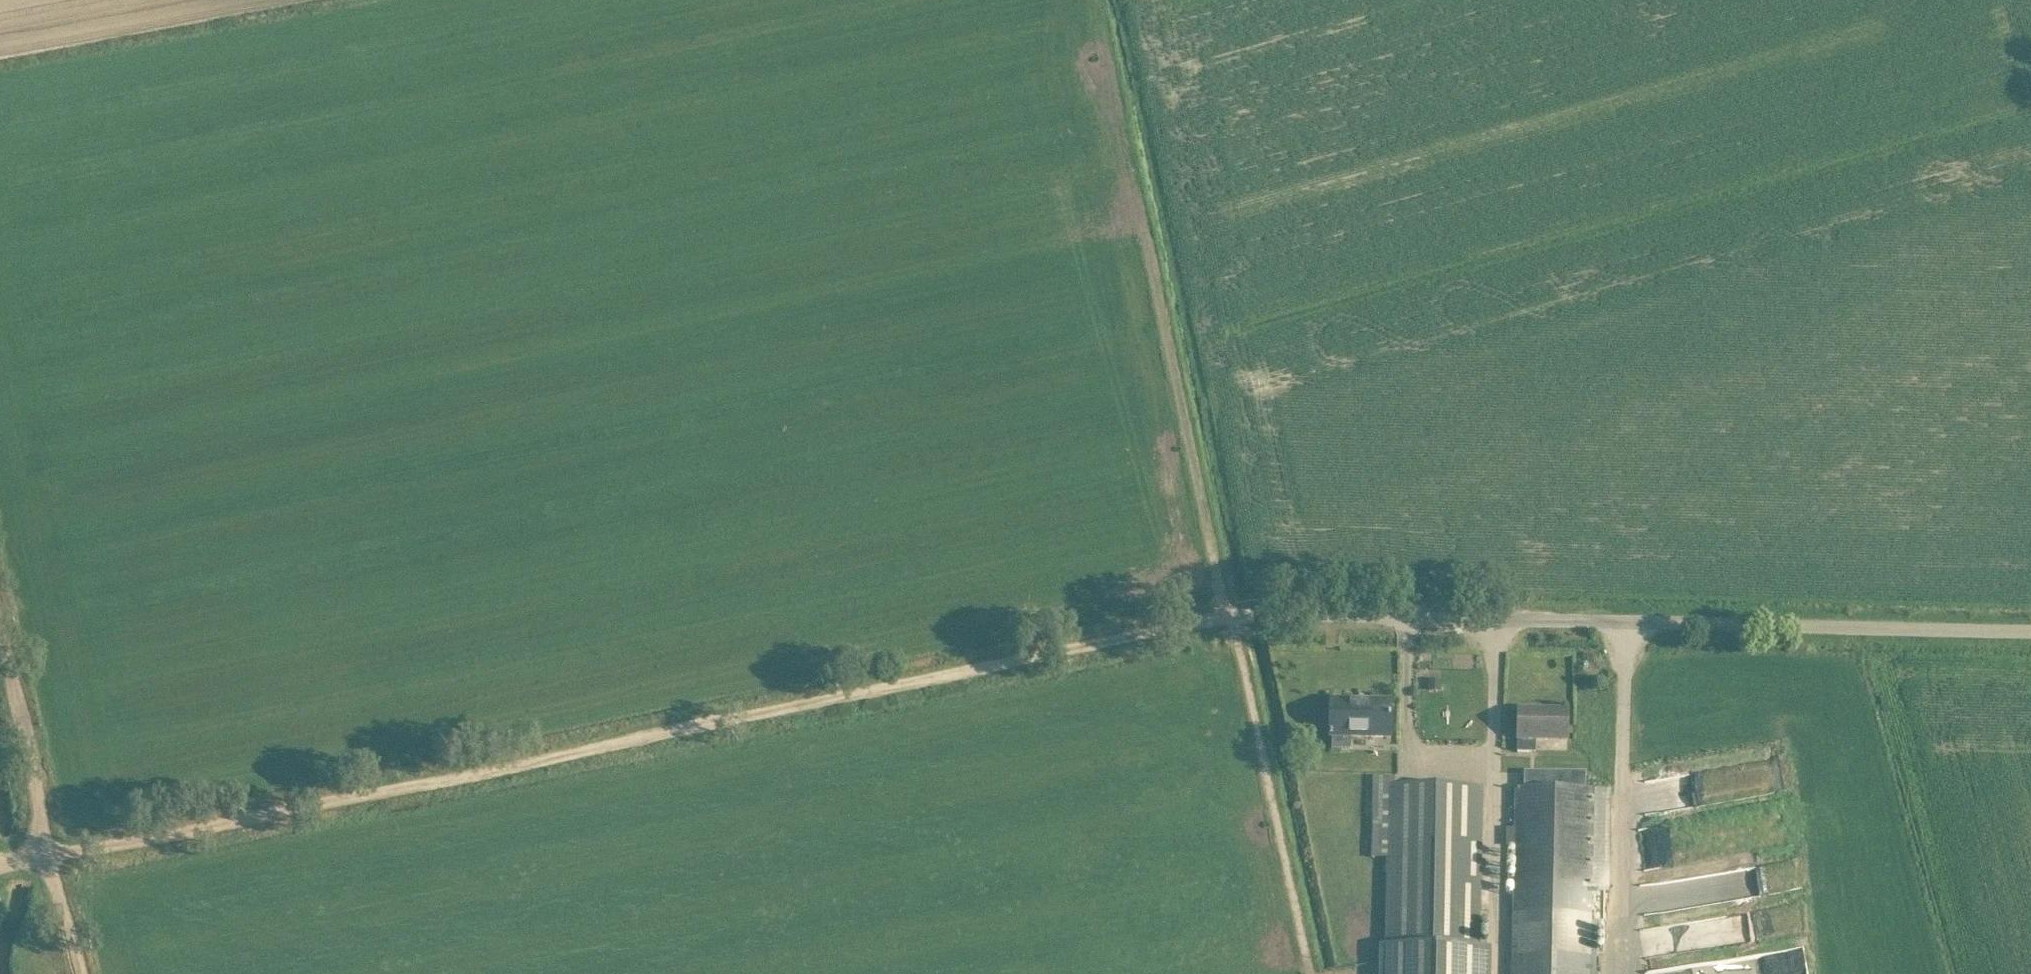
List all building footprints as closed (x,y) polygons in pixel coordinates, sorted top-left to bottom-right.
[(1331,720),(1330,735),(1331,735),(1331,750),(1351,750),(1351,736),(1371,736),(1391,736),(1392,701),(1331,700),(1331,720)] [(1536,739),(1568,739),(1568,709),(1518,708),(1517,752),(1536,752),(1536,739)] [(1591,906),(1609,906),(1611,789),(1587,789),(1587,777),(1522,776),(1522,788),(1517,788),(1513,973),(1589,973),(1591,906)] [(1374,859),(1389,859),(1388,948),(1376,947),(1376,973),(1489,973),(1490,950),(1479,949),(1482,787),(1400,786),(1400,777),(1375,777),(1374,859)]
